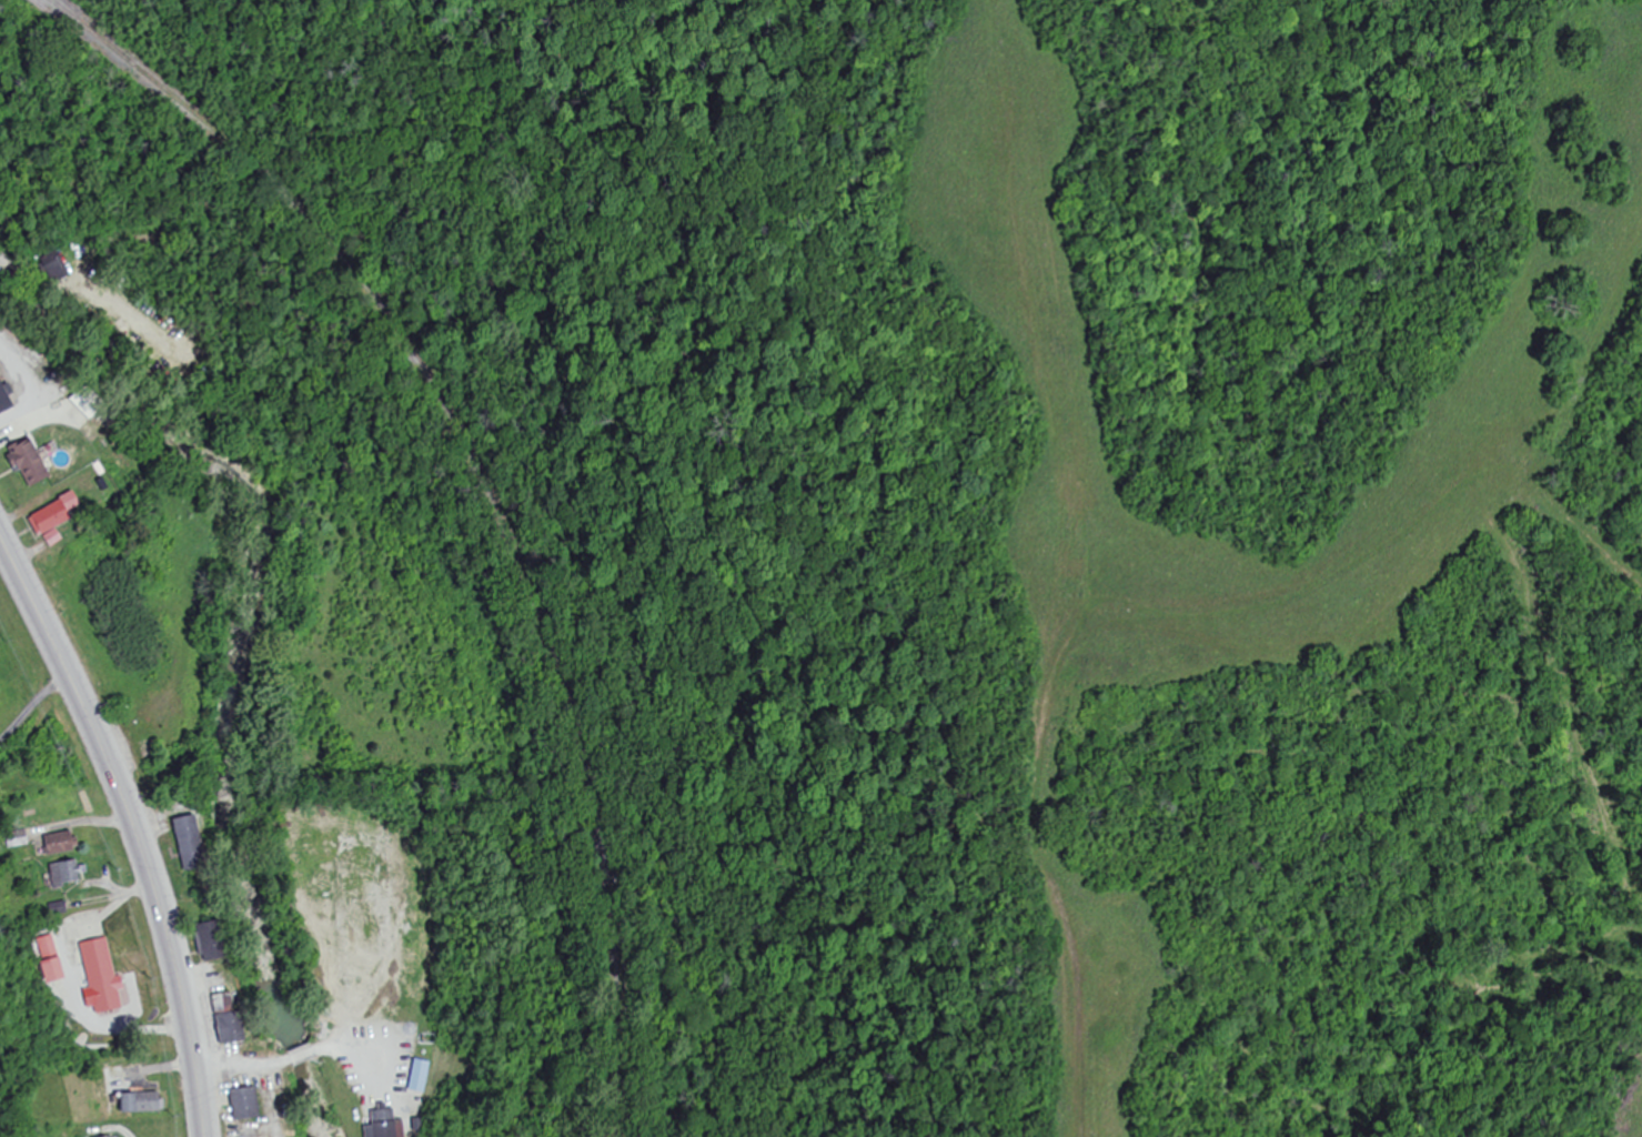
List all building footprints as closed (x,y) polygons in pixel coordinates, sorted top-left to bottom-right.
[(19,406),(14,398),(19,394),(14,384),(4,382),(0,373),(0,416),(19,406)]
